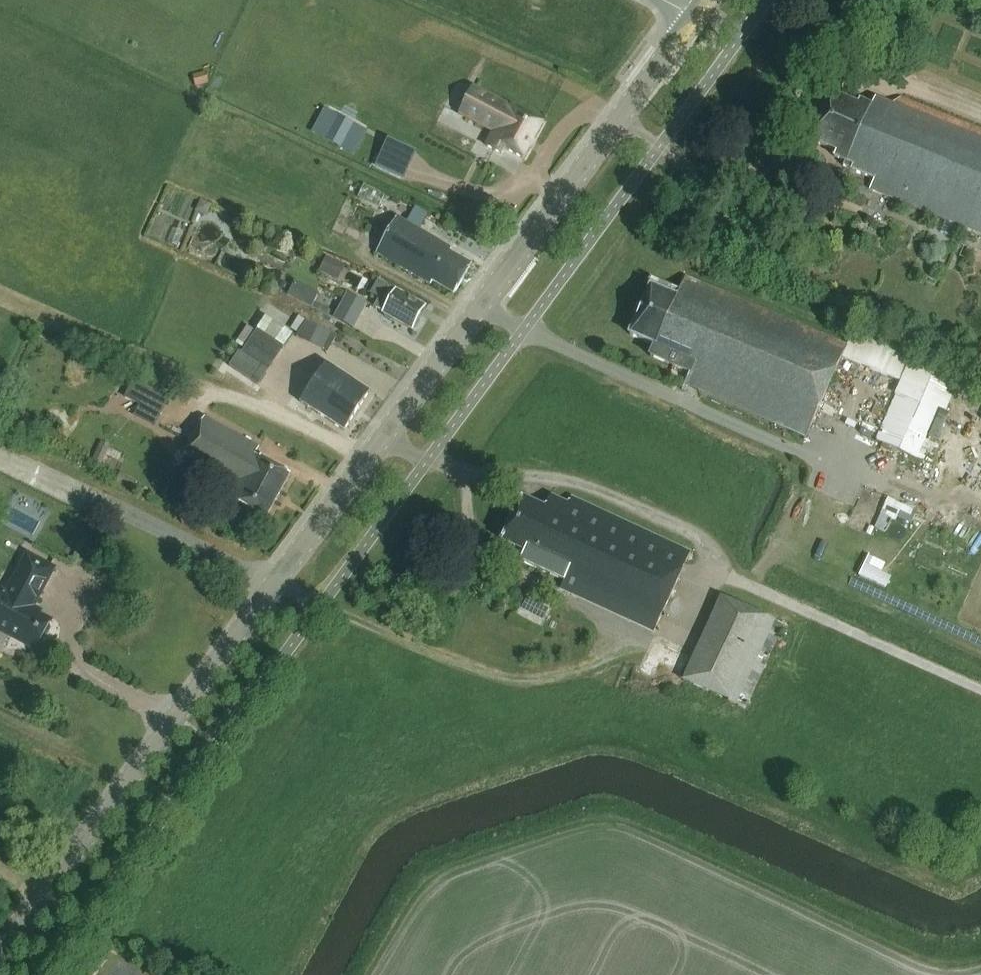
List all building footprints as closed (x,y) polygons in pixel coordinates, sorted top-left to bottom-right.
[(206,72),(192,76),(195,87),(209,83),(206,72)] [(523,159),(542,124),(508,106),(508,107),(476,90),(463,113),(495,130),(486,147),(501,154),(504,149),(523,159)] [(875,93),(870,104),(859,99),(855,104),(832,95),(813,140),(835,149),(833,154),(841,158),(837,166),(849,171),(850,169),(872,179),(869,187),(980,234),(980,128),(904,96),(892,101),(875,93)] [(353,127),(335,117),(323,139),(342,149),(353,127)] [(415,209),(407,223),(418,230),(426,216),(415,209)] [(454,294),(471,265),(450,252),(451,249),(418,230),(407,223),(397,217),(377,254),(431,285),(433,282),(454,294)] [(341,280),(347,268),(328,258),(322,270),(341,280)] [(805,436),(844,345),(684,276),(675,297),(649,286),(629,334),(653,344),(648,356),(687,373),(683,383),(805,436)] [(291,278),(285,296),(310,305),(316,287),(291,278)] [(412,330),(425,307),(396,291),(378,282),(371,294),(380,298),(374,308),(383,314),(412,330)] [(346,293),(333,317),(352,328),(366,304),(346,293)] [(258,386),(292,335),(265,318),(242,354),(239,352),(229,367),(258,386)] [(305,320),(296,337),(327,353),(336,336),(305,320)] [(344,431),(369,393),(326,364),(300,403),(344,431)] [(916,459),(949,384),(915,369),(883,443),(887,445),(886,446),(916,459)] [(265,519),(290,476),(255,456),(259,448),(204,417),(180,461),(234,491),(230,499),(265,519)] [(654,630),(691,550),(570,495),(567,503),(551,495),(545,509),(521,498),(502,541),(524,552),(520,561),(563,580),(560,587),(654,630)] [(888,499),(881,514),(895,520),(902,505),(888,499)] [(35,650),(43,636),(47,635),(50,629),(49,625),(50,622),(34,613),(33,608),(53,569),(27,555),(6,594),(3,592),(0,597),(0,631),(35,650)] [(678,679),(747,707),(783,620),(713,592),(678,679)]
